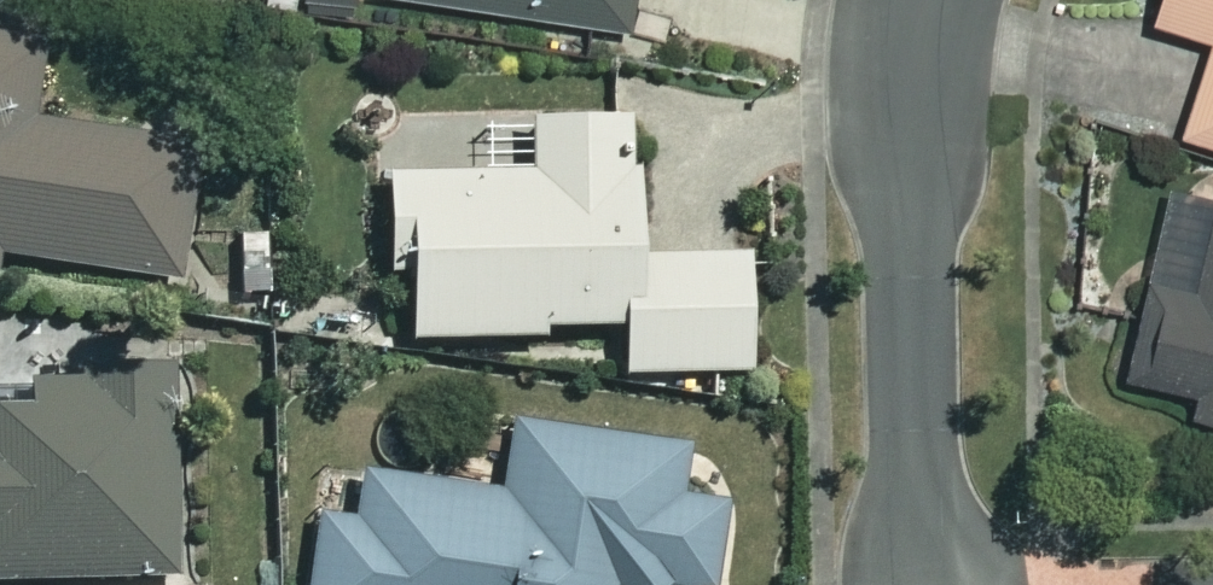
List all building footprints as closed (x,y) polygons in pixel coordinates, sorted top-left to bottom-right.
[(387,1),(644,39),(650,0),(387,0),(387,1)] [(1172,31),(1212,44),(1212,0),(1181,0),(1172,31)] [(0,44),(0,278),(3,278),(6,259),(182,287),(204,152),(41,127),(53,52),(0,44)] [(1197,143),(1212,148),(1212,92),(1197,143)] [(648,126),(545,132),(547,178),(399,186),(405,279),(423,278),(427,346),(637,334),(640,382),(767,374),(760,259),(656,265),(648,126)] [(1184,196),(1142,384),(1209,399),(1206,415),(1212,416),(1212,202),(1184,196)] [(175,378),(42,385),(37,416),(0,406),(0,584),(70,584),(185,579),(175,378)] [(525,429),(515,500),(375,481),(368,529),(330,524),(322,584),(737,584),(723,515),(688,500),(695,453),(525,429)]
